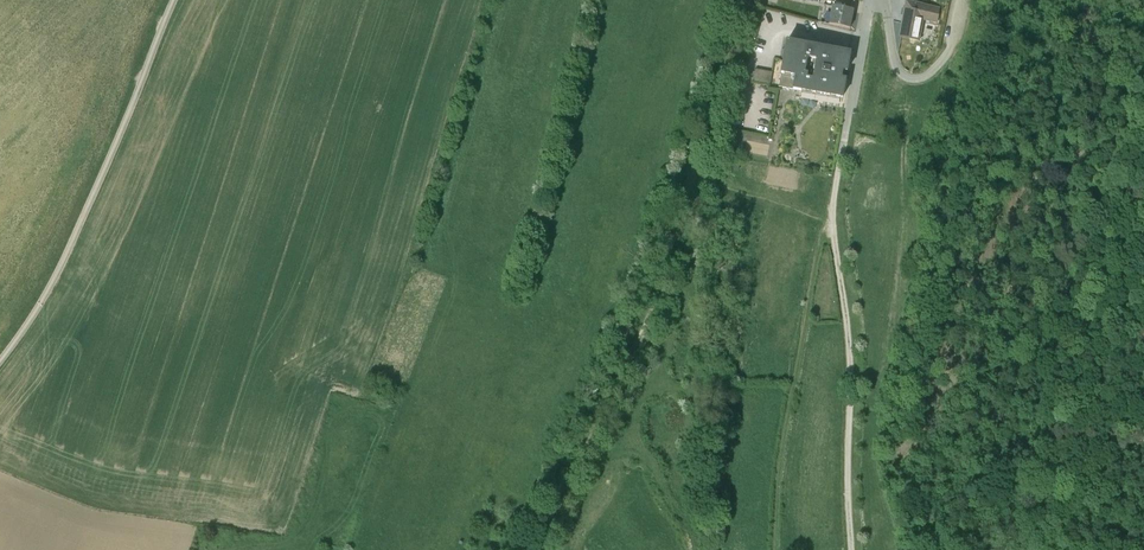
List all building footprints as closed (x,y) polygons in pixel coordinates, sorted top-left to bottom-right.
[(919,40),(923,19),(940,22),(942,7),(906,1),(900,33),(901,33),(900,37),(919,40)] [(850,28),(854,10),(833,6),(830,23),(850,28)] [(779,86),(843,97),(846,79),(841,78),(843,70),(847,71),(851,52),(787,41),(779,86)] [(755,69),(753,81),(770,84),(772,72),(755,69)]
